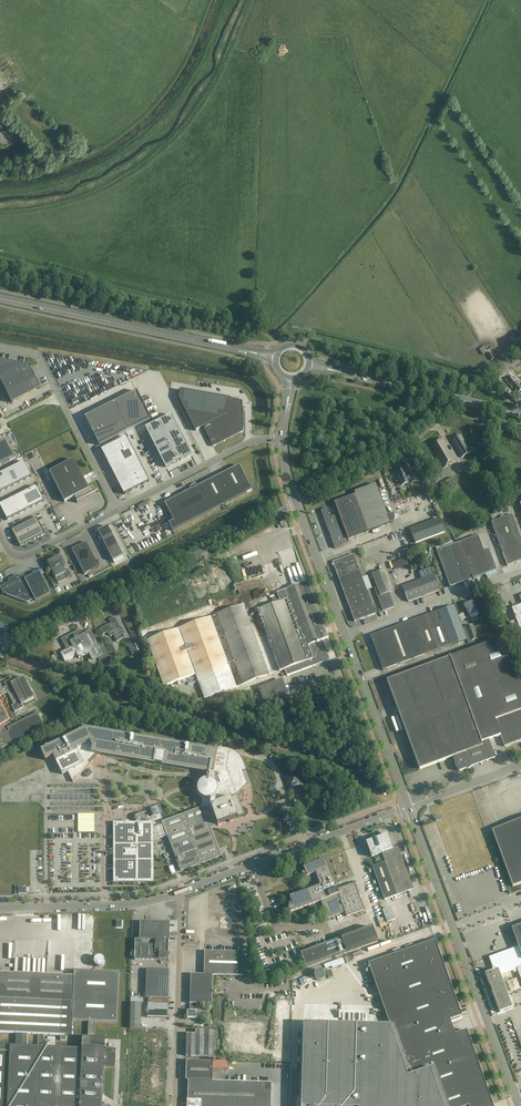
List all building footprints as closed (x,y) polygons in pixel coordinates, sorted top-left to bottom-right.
[(13,370),(15,363),(0,361),(0,377),(13,370)] [(15,363),(13,370),(17,378),(31,370),(29,366),(15,363)] [(0,377),(0,380),(2,385),(17,378),(13,370),(0,377)] [(20,385),(28,381),(35,377),(31,370),(17,378),(20,385)] [(506,381),(517,394),(520,391),(520,387),(516,380),(517,380),(513,375),(506,381)] [(28,381),(33,392),(40,388),(35,377),(28,381)] [(2,385),(6,392),(13,388),(20,385),(17,378),(2,385)] [(28,381),(20,385),(26,396),(33,392),(28,381)] [(13,388),(19,399),(26,396),(20,385),(13,388)] [(13,388),(6,392),(11,403),(19,399),(13,388)] [(195,393),(180,390),(178,399),(195,431),(203,427),(213,447),(243,431),(242,401),(195,393)] [(137,391),(85,417),(99,445),(151,419),(137,391)] [(166,468),(192,455),(172,415),(145,428),(166,468)] [(452,439),(451,440),(462,457),(472,451),(461,434),(460,435),(459,433),(451,437),(452,439)] [(127,437),(101,450),(124,495),(149,482),(127,437)] [(455,462),(441,438),(431,444),(435,450),(434,451),(443,468),(455,462)] [(13,457),(5,441),(0,444),(0,464),(13,457)] [(440,470),(433,459),(426,462),(433,474),(429,476),(433,484),(439,480),(435,473),(440,470)] [(49,472),(65,502),(75,497),(77,502),(77,503),(96,493),(95,493),(92,488),(89,489),(74,460),(49,472)] [(0,474),(0,492),(31,477),(24,462),(0,474)] [(169,524),(173,531),(252,491),(239,465),(165,503),(174,521),(169,524)] [(400,486),(416,480),(413,472),(407,475),(405,470),(396,473),(397,474),(396,474),(400,486)] [(443,489),(451,484),(450,482),(453,480),(451,477),(439,484),(443,489)] [(321,511),(330,536),(335,549),(343,546),(342,546),(342,545),(349,542),(348,539),(374,530),(380,528),(380,527),(390,524),(376,484),(354,492),(355,495),(334,502),(335,504),(328,506),(329,508),(321,511)] [(0,505),(0,506),(7,520),(44,501),(36,487),(0,505)] [(493,522),(491,522),(507,566),(520,561),(520,539),(512,515),(508,516),(493,522)] [(36,517),(12,530),(20,547),(45,534),(36,517)] [(410,528),(411,530),(416,543),(445,532),(439,517),(410,528)] [(108,526),(98,531),(113,561),(123,556),(108,526)] [(436,547),(437,551),(450,587),(496,570),(489,549),(484,551),(478,536),(454,545),(453,541),(436,547)] [(87,542),(72,550),(84,574),(99,567),(87,542)] [(259,544),(243,551),(244,555),(261,548),(259,544)] [(369,596),(354,554),(333,562),(348,604),(369,596)] [(65,568),(64,564),(62,565),(58,557),(59,557),(58,556),(47,562),(47,563),(47,562),(58,583),(57,583),(58,584),(69,578),(64,569),(65,568)] [(396,569),(408,564),(407,560),(394,565),(396,569)] [(385,570),(372,575),(377,587),(374,588),(383,611),(395,607),(389,592),(393,591),(385,570)] [(8,580),(10,582),(0,587),(4,594),(5,594),(7,595),(27,603),(35,599),(36,601),(51,594),(40,572),(25,579),(23,577),(19,579),(18,575),(8,580)] [(440,591),(434,575),(403,587),(408,602),(440,591)] [(322,621),(308,582),(277,593),(280,602),(257,610),(280,671),(285,669),(287,676),(308,668),(330,660),(322,640),(328,638),(322,621)] [(369,596),(348,604),(351,612),(372,604),(369,596)] [(467,620),(471,618),(471,619),(479,615),(472,602),(468,604),(468,603),(464,605),(467,611),(464,613),(462,610),(467,620)] [(372,604),(351,612),(355,622),(376,614),(372,604)] [(251,626),(244,605),(147,640),(164,687),(198,674),(207,698),(269,675),(251,626)] [(512,608),(520,629),(520,605),(512,608)] [(439,611),(421,618),(433,652),(466,640),(454,606),(439,611)] [(122,626),(120,627),(117,621),(115,621),(113,617),(109,619),(111,623),(112,624),(109,626),(109,625),(100,629),(103,635),(108,633),(110,636),(111,636),(113,634),(117,642),(125,637),(124,635),(125,634),(122,626)] [(371,636),(381,666),(382,668),(383,670),(383,671),(389,668),(428,654),(433,652),(421,618),(370,636),(371,636)] [(473,625),(466,627),(470,639),(477,636),(473,625)] [(62,639),(66,648),(60,651),(65,662),(78,656),(79,659),(89,654),(91,658),(90,658),(90,659),(89,659),(89,660),(89,661),(89,662),(89,663),(90,664),(91,664),(91,665),(92,665),(93,665),(94,665),(95,664),(96,663),(96,662),(96,661),(96,660),(96,659),(95,659),(98,657),(104,668),(105,667),(113,663),(104,645),(99,648),(91,631),(83,635),(80,630),(62,639)] [(470,650),(502,736),(501,736),(505,747),(520,741),(520,681),(513,668),(497,640),(470,650)] [(131,645),(129,646),(133,654),(139,651),(133,641),(130,643),(131,645)] [(502,736),(470,650),(421,668),(387,681),(420,770),(453,758),(458,771),(459,772),(495,758),(489,741),(501,736),(502,736)] [(50,654),(53,659),(58,656),(56,651),(50,654)] [(118,674),(114,665),(107,669),(111,677),(118,674)] [(14,705),(12,706),(15,712),(24,708),(22,705),(34,699),(23,677),(15,682),(11,683),(10,680),(4,683),(7,688),(4,690),(0,683),(0,697),(8,693),(14,705)] [(264,703),(288,694),(285,687),(285,684),(261,693),(264,703)] [(10,720),(0,701),(0,725),(10,720)] [(12,743),(12,742),(14,741),(16,744),(46,729),(38,713),(8,728),(9,731),(7,733),(4,728),(2,729),(0,725),(0,749),(12,743)] [(202,798),(202,807),(162,822),(163,824),(154,828),(154,822),(113,822),(113,827),(113,882),(113,883),(154,883),(154,882),(154,841),(167,836),(180,871),(187,869),(220,856),(209,827),(217,824),(218,826),(219,824),(229,820),(229,823),(230,820),(236,818),(238,818),(238,817),(243,815),(245,817),(237,796),(236,795),(247,785),(248,785),(243,772),(246,771),(242,761),(242,760),(241,759),(241,758),(240,757),(239,756),(238,755),(237,754),(236,753),(235,752),(234,751),(233,751),(232,750),(231,750),(229,749),(228,749),(227,749),(226,749),(218,747),(218,748),(217,751),(83,728),(83,729),(84,730),(41,751),(46,760),(53,757),(62,775),(68,772),(73,782),(73,783),(100,754),(203,772),(202,781),(202,782),(201,782),(200,783),(200,784),(199,784),(199,785),(198,786),(198,787),(198,788),(198,789),(198,790),(198,791),(198,792),(198,793),(199,794),(199,795),(200,796),(200,797),(201,797),(202,798)] [(289,791),(303,786),(298,772),(284,777),(289,791)] [(93,783),(51,783),(51,807),(93,807),(93,783)] [(95,833),(95,827),(94,814),(78,814),(78,833),(95,833)] [(492,831),(513,887),(520,884),(520,820),(492,831)] [(413,889),(398,847),(393,849),(388,835),(366,843),(372,857),(382,854),(385,862),(372,867),(385,900),(413,889)] [(304,867),(304,866),(300,867),(299,870),(301,874),(302,874),(302,875),(305,876),(306,876),(307,877),(315,874),(320,886),(289,897),(291,902),(290,903),(289,905),(289,907),(288,907),(290,913),(321,901),(327,919),(345,913),(346,917),(365,910),(355,883),(337,889),(326,859),(304,867)] [(383,908),(387,922),(396,919),(392,906),(383,908)] [(237,917),(220,917),(220,929),(236,929),(237,917)] [(170,922),(140,922),(140,940),(135,940),(135,945),(135,960),(169,961),(169,953),(169,945),(169,941),(170,922)] [(512,929),(514,935),(510,937),(511,941),(516,939),(519,947),(489,958),(493,970),(492,970),(492,971),(485,974),(500,1013),(513,1008),(501,975),(513,971),(514,973),(518,971),(520,979),(520,925),(512,929)] [(377,941),(372,927),(301,953),(306,966),(377,941)] [(490,1098),(491,1097),(490,1096),(487,1087),(487,1085),(486,1085),(483,1076),(483,1074),(482,1074),(479,1064),(479,1063),(478,1062),(475,1053),(475,1052),(474,1051),(471,1042),(471,1040),(470,1040),(467,1030),(455,1034),(450,1020),(462,1016),(459,1008),(460,1007),(458,1006),(455,997),(456,995),(454,995),(451,986),(452,984),(450,984),(447,974),(448,973),(446,972),(435,940),(368,964),(390,1026),(304,1024),(302,1105),(493,1105),(490,1098)] [(196,1019),(196,1018),(200,1018),(200,1011),(196,1011),(197,1004),(212,1004),(213,975),(242,976),(243,952),(205,951),(204,975),(191,974),(190,1010),(190,1011),(188,1011),(187,1018),(196,1019)] [(94,961),(94,962),(94,963),(94,964),(95,964),(95,965),(96,965),(96,966),(97,966),(98,967),(99,967),(100,967),(101,967),(102,966),(103,966),(103,965),(104,965),(104,964),(104,963),(105,962),(105,961),(104,960),(104,959),(103,958),(102,957),(101,957),(100,956),(99,956),(98,956),(98,957),(97,957),(96,958),(95,959),(94,960),(94,961)] [(168,1018),(168,1005),(169,970),(138,969),(137,997),(149,997),(148,1004),(148,1017),(168,1018)] [(104,1067),(111,1067),(115,1067),(116,1050),(111,1050),(105,1050),(105,1039),(94,1038),(95,1022),(111,1023),(117,1023),(119,973),(111,973),(75,971),(75,976),(0,973),(0,1033),(16,1034),(16,1046),(0,1045),(0,1051),(10,1051),(8,1105),(102,1105),(104,1067)] [(130,1028),(139,1029),(140,1004),(131,1004),(130,1028)] [(196,1034),(187,1034),(187,1056),(213,1057),(214,1031),(196,1030),(196,1034)] [(212,1081),(213,1061),(187,1060),(186,1080),(188,1080),(188,1099),(187,1099),(187,1105),(271,1105),(272,1083),(212,1081)]
